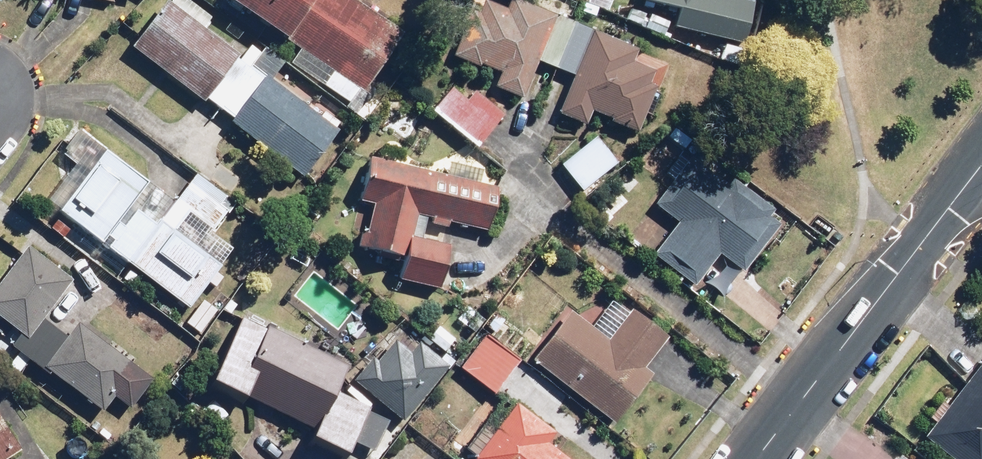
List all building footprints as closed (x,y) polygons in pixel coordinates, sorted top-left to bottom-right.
[(190,0),(169,0),(135,46),(312,174),(347,126),(208,25),(214,17),(190,0)] [(295,36),(317,0),(239,0),(295,36)] [(291,63),(358,108),(408,34),(357,0),(340,0),(307,50),(302,47),(291,63)] [(521,0),(469,0),(450,49),(501,69),(493,88),(526,100),(542,59),(576,72),(560,113),(590,125),(594,114),(640,131),(665,67),(641,58),(645,47),(521,0)] [(643,0),(685,11),(680,30),(750,48),(762,0),(643,0)] [(472,97),(454,83),(430,114),(480,152),(509,114),(478,90),(472,97)] [(174,196),(77,126),(60,151),(78,164),(51,202),(196,307),(234,254),(210,236),(231,207),(223,201),(230,192),(195,167),(174,196)] [(567,165),(587,190),(621,163),(602,138),(567,165)] [(740,176),(733,186),(690,155),(657,202),(685,221),(658,259),(698,287),(721,253),(751,273),(786,223),(776,216),(783,206),(740,176)] [(505,180),(364,159),(353,235),(365,236),(362,253),(406,259),(402,281),(448,288),(454,245),(427,241),(430,223),(497,233),(505,180)] [(69,337),(43,317),(74,275),(27,242),(0,280),(0,314),(25,332),(14,346),(51,376),(54,373),(103,412),(114,398),(132,412),(156,381),(81,322),(69,337)] [(676,334),(636,303),(611,335),(585,315),(573,306),(532,358),(619,425),(658,374),(650,368),(676,334)] [(310,443),(344,458),(351,458),(359,441),(379,450),(392,422),(372,413),(377,404),(340,387),(351,363),(246,314),(208,395),(242,411),(248,397),(316,430),(310,443)] [(427,340),(421,335),(411,347),(395,333),(356,379),(404,419),(453,359),(448,355),(459,341),(440,325),(427,340)] [(525,360),(490,331),(461,367),(497,395),(525,360)] [(928,439),(954,458),(981,458),(981,366),(928,439)] [(520,400),(477,458),(572,458),(548,441),(558,428),(520,400)] [(22,450),(0,416),(0,458),(9,458),(22,450)]
